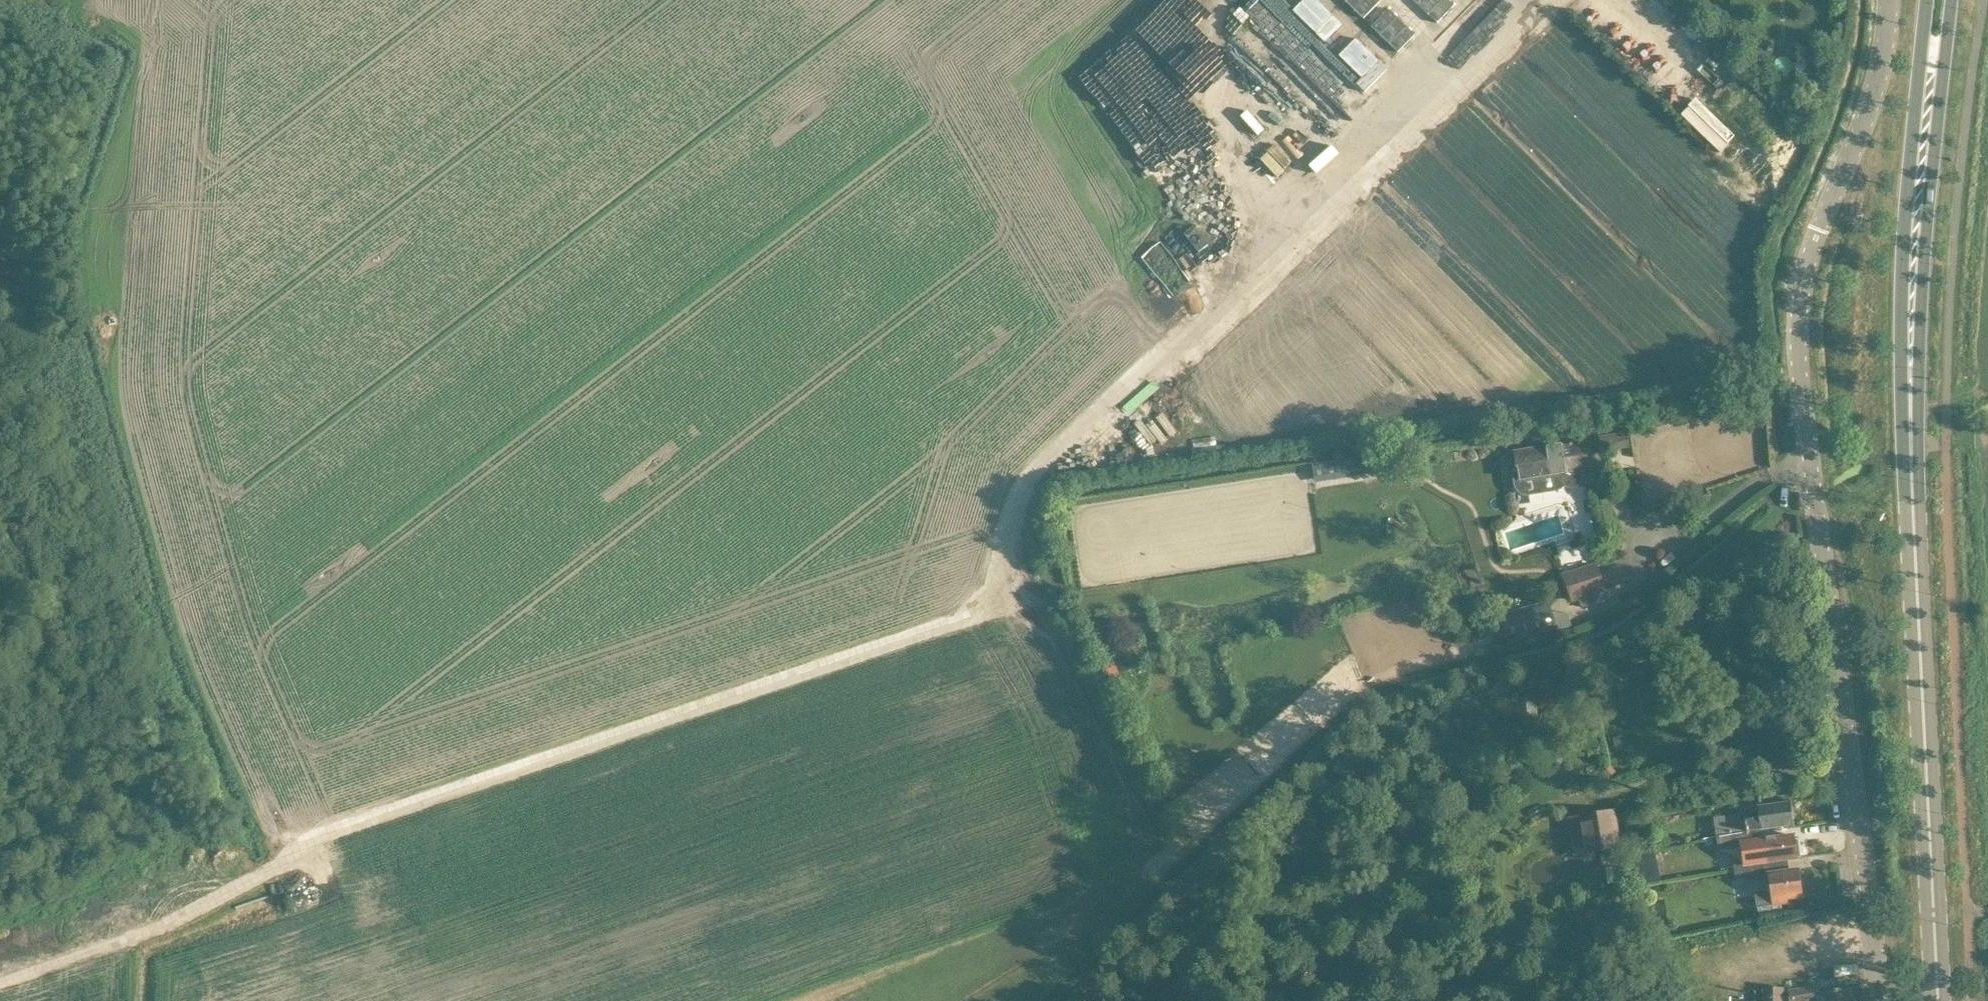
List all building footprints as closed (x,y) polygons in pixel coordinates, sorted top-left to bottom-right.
[(1293,11),(1324,41),(1341,23),(1317,0),(1303,0),(1293,11)] [(1362,18),(1378,0),(1342,0),(1362,18)] [(1435,21),(1451,2),(1449,0),(1411,0),(1435,21)] [(1389,5),(1369,21),(1391,51),(1412,35),(1389,5)] [(1356,38),(1339,55),(1362,77),(1356,83),(1364,92),(1386,69),(1356,38)] [(1335,133),(1346,122),(1328,102),(1310,118),(1321,130),(1327,124),(1335,133)] [(1220,229),(1209,251),(1232,263),(1243,241),(1220,229)] [(1600,437),(1602,450),(1629,446),(1627,433),(1600,437)] [(1514,452),(1518,472),(1515,475),(1513,480),(1514,485),(1516,489),(1519,493),(1522,495),(1526,495),(1532,495),(1560,490),(1564,486),(1567,487),(1569,488),(1572,488),(1576,487),(1579,485),(1582,482),(1583,478),(1584,476),(1583,469),(1578,442),(1514,452)] [(1607,591),(1598,563),(1562,574),(1571,602),(1607,591)] [(1554,631),(1551,618),(1504,630),(1507,642),(1554,631)] [(1793,826),(1790,800),(1789,800),(1789,802),(1758,806),(1759,818),(1741,820),(1740,814),(1715,817),(1718,835),(1759,829),(1792,824),(1792,826),(1793,826)] [(1613,810),(1569,816),(1571,835),(1582,834),(1584,851),(1601,849),(1603,867),(1620,865),(1613,810)] [(1760,841),(1759,829),(1718,835),(1719,847),(1739,844),(1760,841)] [(1760,841),(1741,844),(1744,865),(1762,862),(1797,857),(1796,848),(1799,846),(1798,839),(1795,839),(1794,835),(1764,840),(1764,841),(1760,841)] [(1744,865),(1734,867),(1736,880),(1764,876),(1762,862),(1744,865)] [(1802,895),(1799,869),(1768,873),(1770,889),(1755,891),(1757,904),(1787,901),(1787,897),(1802,895)] [(1853,986),(1820,992),(1819,986),(1789,991),(1790,994),(1783,996),(1783,987),(1765,987),(1765,1000),(1855,1000),(1853,986)]
